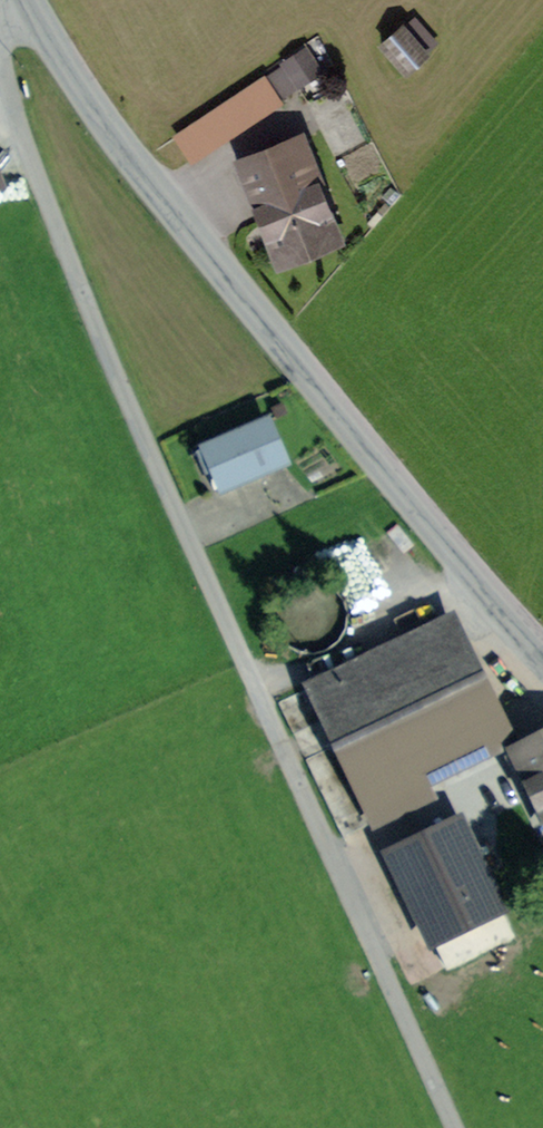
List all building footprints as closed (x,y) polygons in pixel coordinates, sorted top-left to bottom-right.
[(382,46),(405,71),(436,43),(416,20),(405,29),(403,27),(382,46)] [(306,51),(285,65),(300,86),(320,72),(306,51)] [(195,159),(278,103),(262,80),(179,135),(195,159)] [(239,167),(247,187),(255,184),(284,256),(332,236),(313,189),(321,186),(303,142),(239,167)] [(268,421),(206,448),(224,490),(287,464),(268,421)] [(452,620),(313,687),(378,821),(424,799),(414,777),(506,732),(452,620)] [(542,815),(542,739),(513,754),(542,815)] [(398,863),(449,969),(515,938),(463,831),(398,863)]
